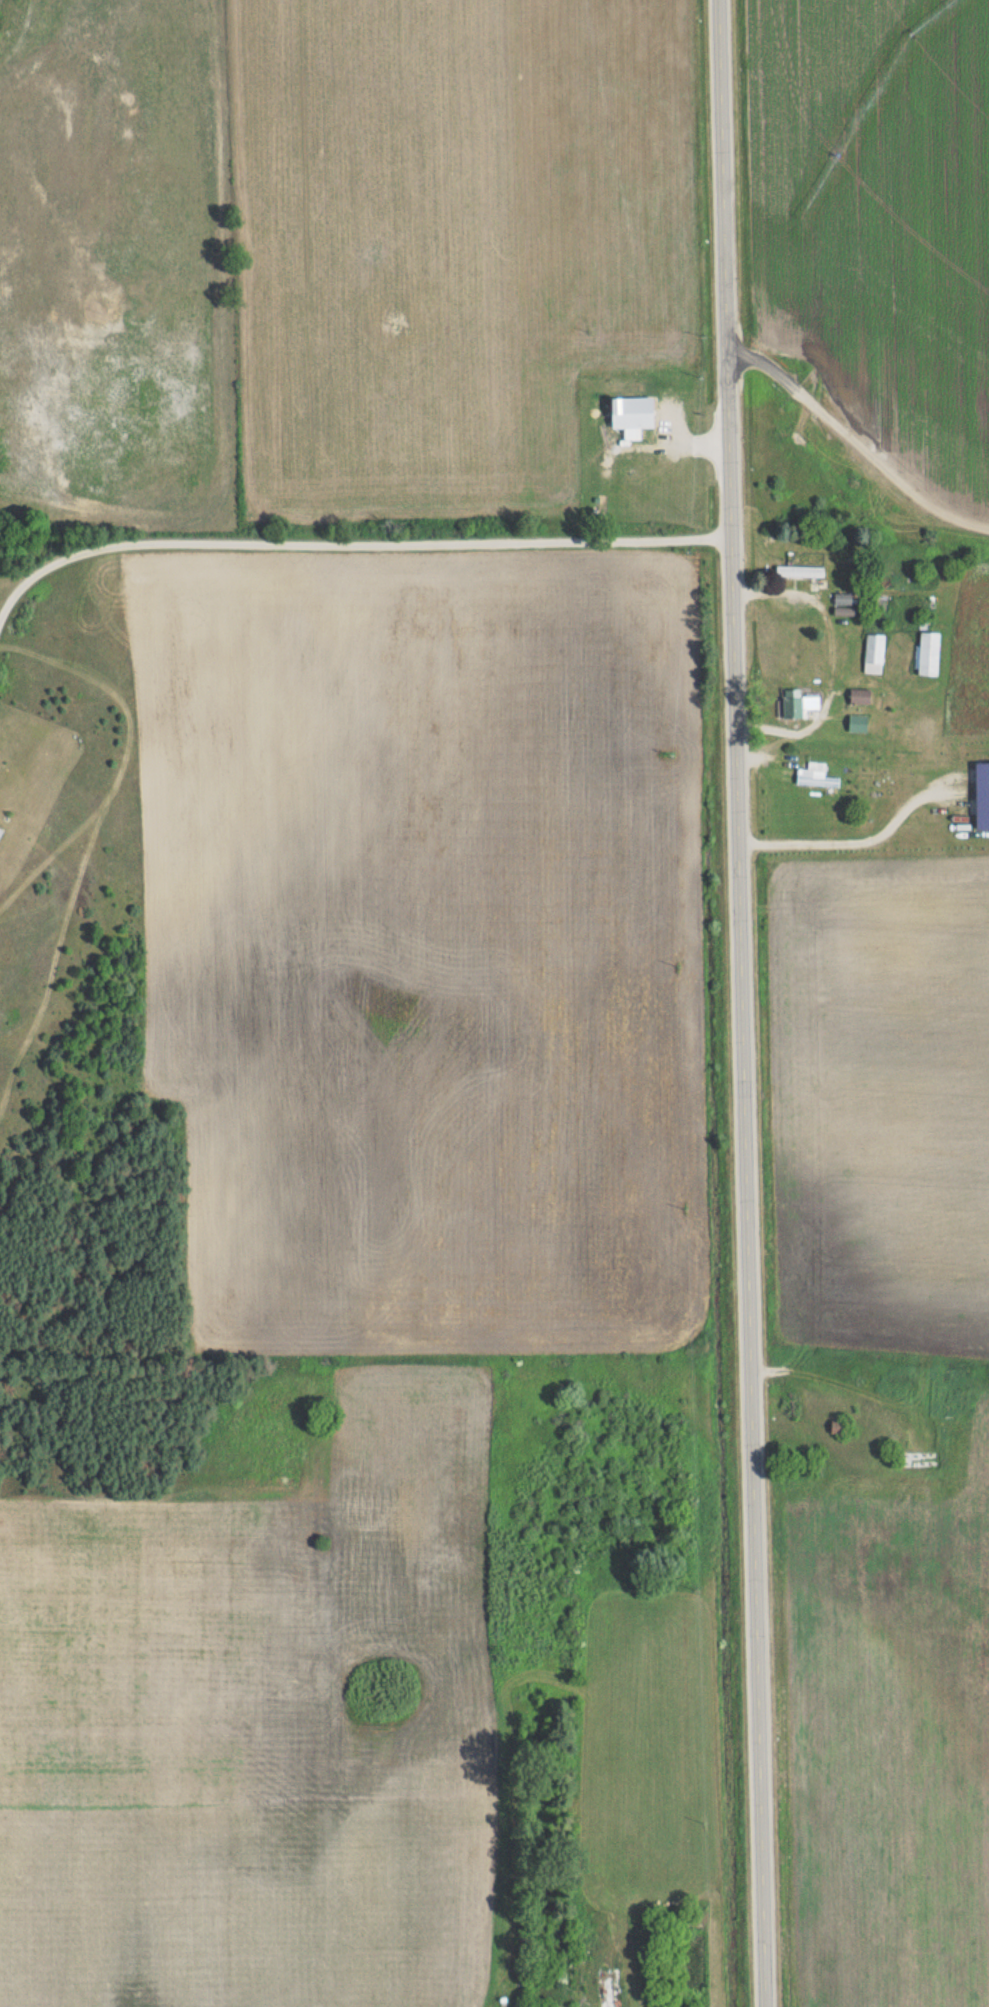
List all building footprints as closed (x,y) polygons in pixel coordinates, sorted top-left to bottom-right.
[(776,577),(824,577),(824,566),(776,566),(776,577)] [(834,604),(851,604),(851,594),(834,594),(834,604)] [(937,676),(940,633),(919,632),(916,675),(937,676)] [(883,674),(884,634),(866,634),(864,673),(883,674)] [(819,695),(801,695),(801,689),(783,689),(783,718),(807,718),(807,709),(819,709),(819,695)] [(870,689),(851,689),(851,704),(870,704),(870,689)] [(867,714),(848,714),(848,732),(867,732),(867,714)] [(825,761),(807,761),(807,768),(797,768),(797,786),(838,786),(838,776),(825,776),(825,761)] [(975,763),(975,831),(988,831),(988,763),(975,763)]
